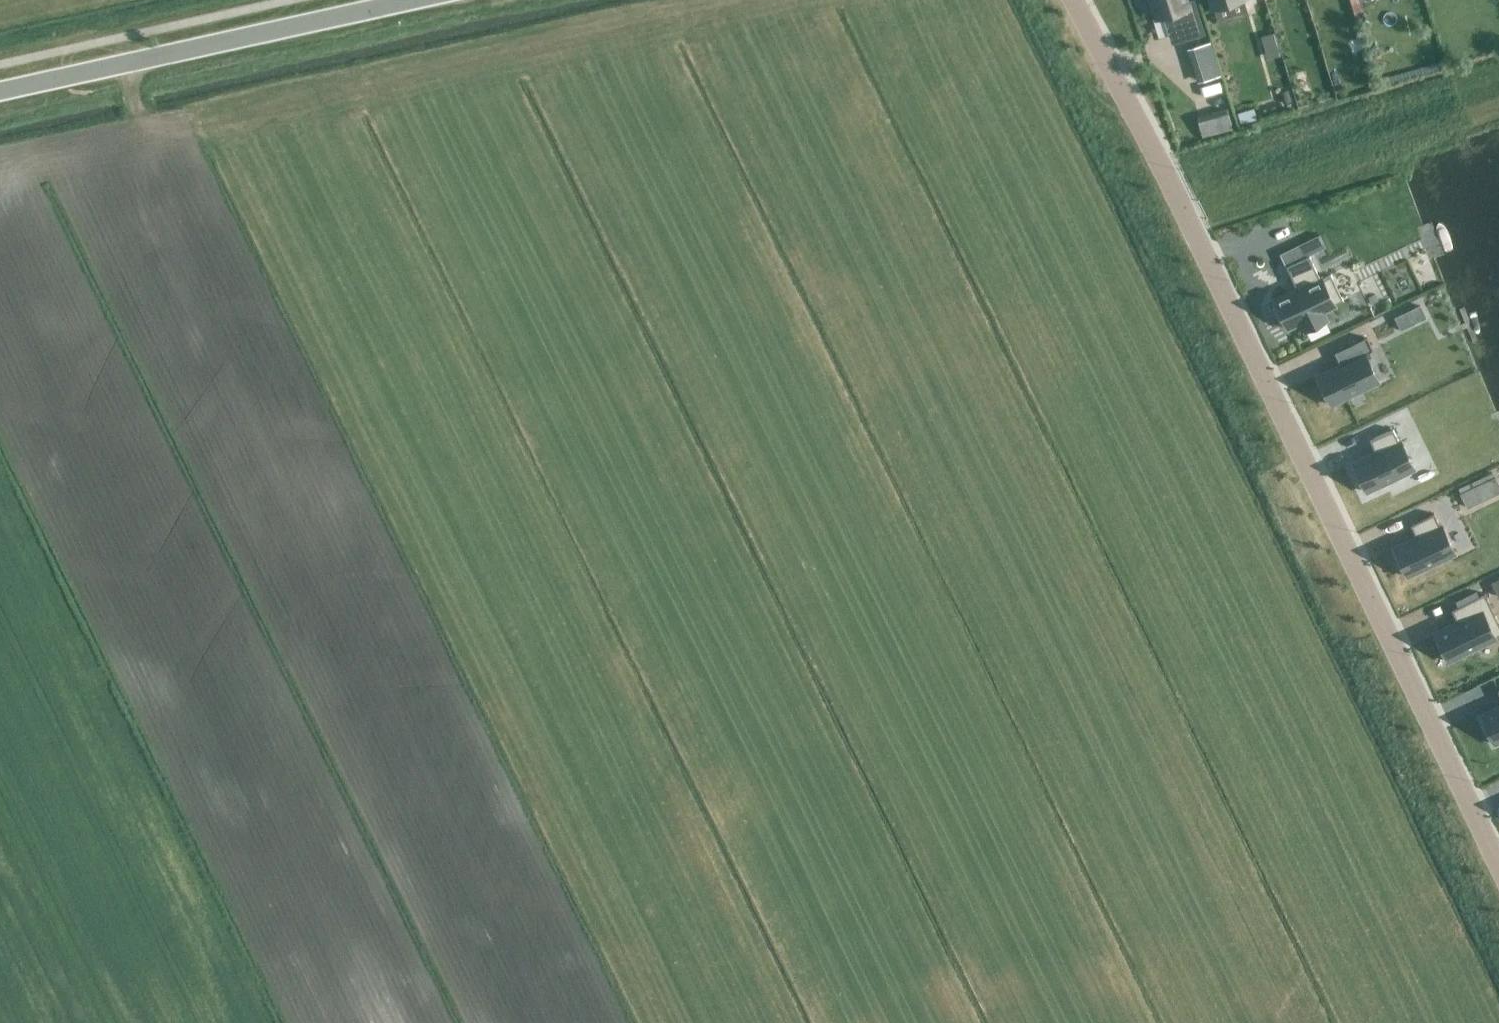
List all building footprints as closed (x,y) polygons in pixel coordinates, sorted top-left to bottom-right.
[(1156,16),(1167,13),(1174,37),(1203,28),(1194,0),(1188,0),(1186,0),(1151,0),(1156,16)] [(1213,7),(1217,22),(1248,13),(1244,0),(1211,0),(1213,7)] [(1272,32),(1260,35),(1264,47),(1276,44),(1272,32)] [(1209,42),(1193,47),(1202,79),(1218,75),(1209,42)] [(1225,108),(1198,116),(1203,135),(1231,127),(1225,108)] [(1319,233),(1306,240),(1312,252),(1325,246),(1319,233)] [(1276,304),(1272,306),(1281,323),(1284,321),(1287,327),(1300,321),(1304,330),(1326,319),(1322,310),(1335,304),(1334,302),(1342,298),(1330,273),(1322,277),(1321,275),(1319,276),(1309,254),(1285,265),(1296,287),(1273,298),(1276,304)] [(1340,363),(1317,375),(1330,403),(1378,381),(1364,353),(1372,349),(1366,336),(1334,351),(1340,363)] [(1375,451),(1352,462),(1366,490),(1413,468),(1400,439),(1398,440),(1392,427),(1369,438),(1375,451)] [(1416,535),(1393,546),(1407,575),(1454,552),(1441,524),(1439,524),(1433,512),(1423,517),(1410,523),(1416,535)] [(1434,631),(1447,660),(1476,646),(1492,639),(1495,637),(1494,635),(1498,633),(1498,623),(1484,592),(1451,608),(1457,620),(1434,631)] [(1480,713),(1494,742),(1498,739),(1498,704),(1480,713)]
